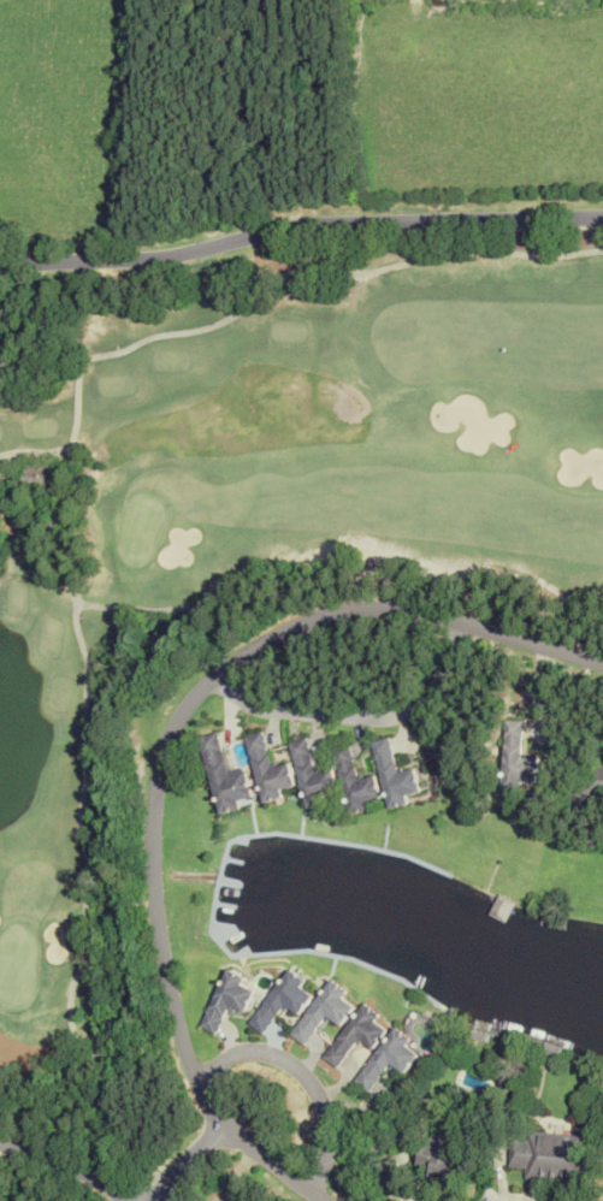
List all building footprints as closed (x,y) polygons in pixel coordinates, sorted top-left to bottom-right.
[(25,465),(25,484),(58,484),(58,465),(25,465)] [(504,720),(503,782),(537,783),(537,756),(523,755),(523,720),(504,720)] [(262,732),(244,738),(265,801),(282,795),(279,789),(294,785),(287,763),(273,767),(262,732)] [(225,809),(254,798),(243,769),(230,774),(215,733),(199,739),(225,809)] [(289,742),(304,802),(336,795),(330,770),(314,773),(306,738),(289,742)] [(388,808),(408,803),(406,796),(419,792),(413,768),(397,773),(387,738),(370,742),(388,808)] [(374,775),(357,779),(348,744),(333,748),(348,811),(381,803),(374,775)] [(575,763),(570,807),(592,810),(594,795),(602,796),(602,766),(575,763)] [(244,977),(227,969),(201,1027),(217,1034),(230,1005),(246,1013),(255,992),(241,985),(244,977)] [(251,1021),(265,1032),(286,1005),(298,1015),(313,996),(287,976),(251,1021)] [(348,992),(332,980),(292,1035),(306,1045),(326,1016),(341,1027),(355,1008),(343,999),(348,992)] [(360,1039),(374,1049),(387,1031),(375,1022),(380,1015),(364,1004),(324,1058),(338,1068),(360,1039)] [(404,1074),(424,1050),(397,1028),(354,1081),(368,1092),(392,1064),(404,1074)] [(457,1135),(431,1127),(417,1170),(459,1183),(469,1154),(453,1149),(457,1135)] [(511,1167),(528,1168),(527,1179),(582,1183),(586,1135),(531,1131),(530,1141),(513,1140),(511,1167)]
